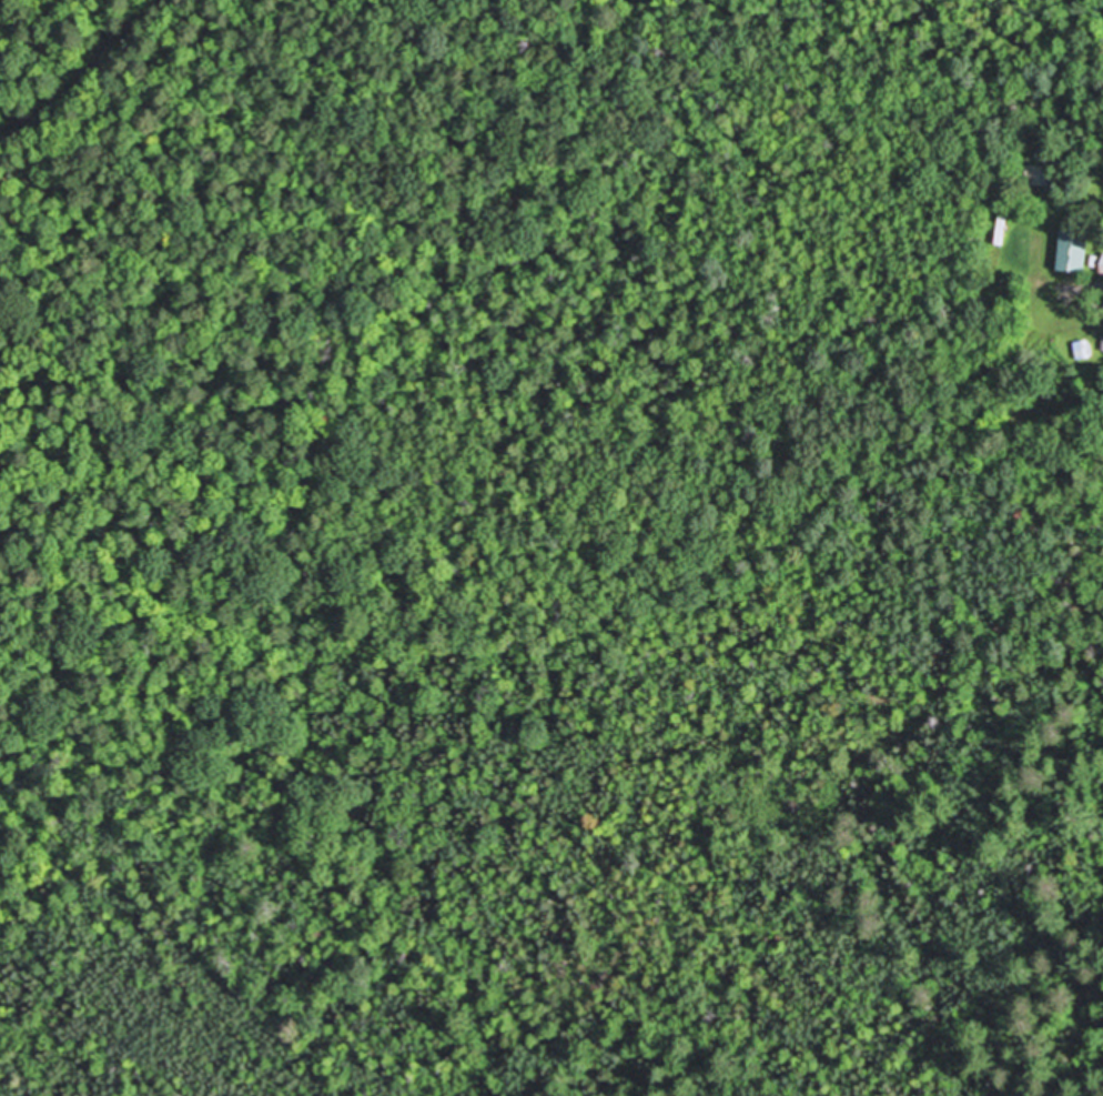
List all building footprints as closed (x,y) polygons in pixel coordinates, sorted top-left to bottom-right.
[(1025,187),(1056,187),(1056,167),(1025,167),(1025,187)] [(1089,233),(1061,232),(1060,272),(1087,273),(1089,233)] [(1077,361),(1093,359),(1091,342),(1075,343),(1077,361)]
